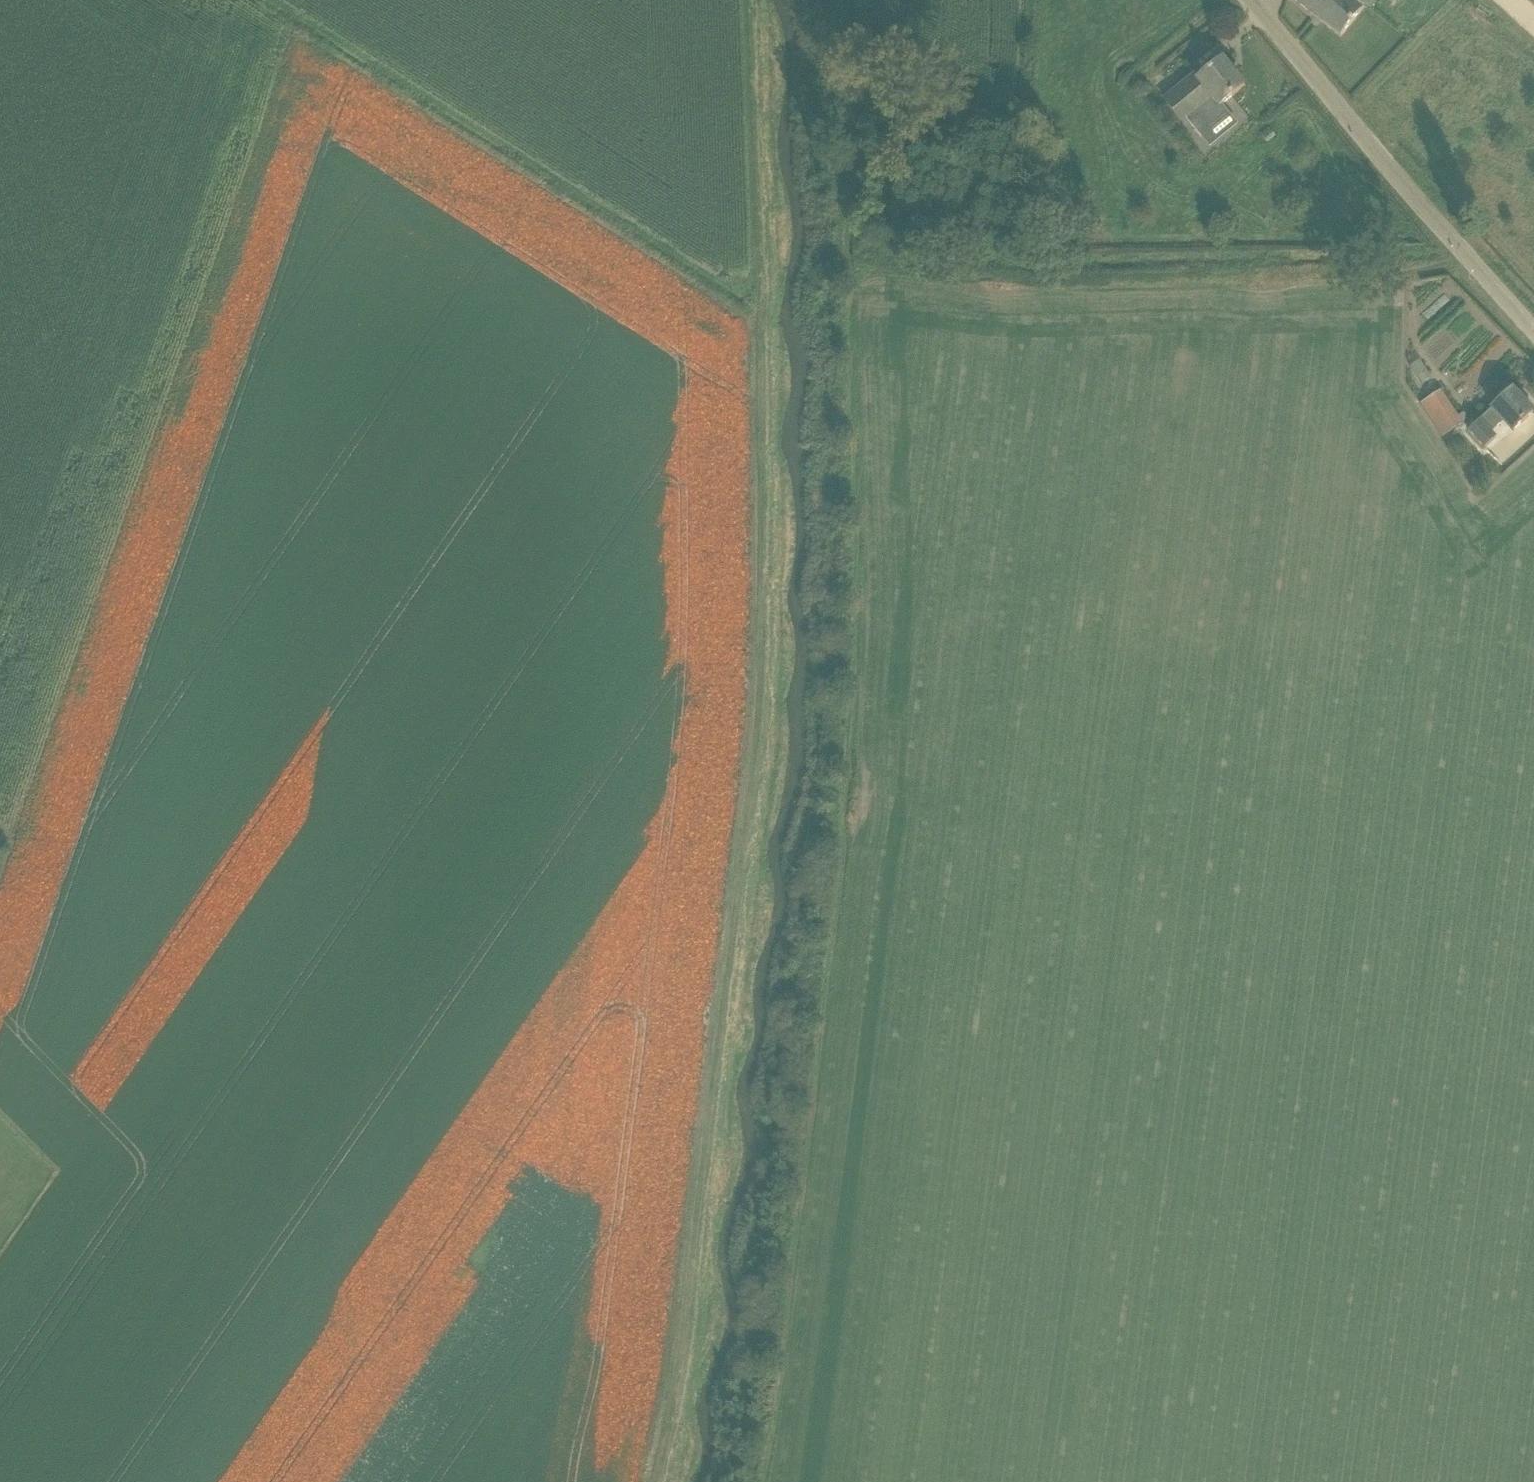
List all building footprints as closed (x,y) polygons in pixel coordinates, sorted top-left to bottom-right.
[(1353,0),(1296,0),(1341,36),(1363,9),(1355,2),(1353,0)] [(1371,8),(1377,0),(1361,0),(1371,8)] [(1244,85),(1223,59),(1199,79),(1196,74),(1164,101),(1183,124),(1187,120),(1200,135),(1227,113),(1220,105),(1244,85)] [(1442,389),(1421,402),(1442,436),(1464,422),(1442,389)] [(1513,431),(1533,412),(1531,409),(1533,407),(1526,399),(1523,401),(1513,389),(1493,409),(1481,420),(1469,430),(1485,448),(1497,437),(1492,431),(1503,421),(1513,431)] [(1459,415),(1464,422),(1469,419),(1464,411),(1459,415)]
